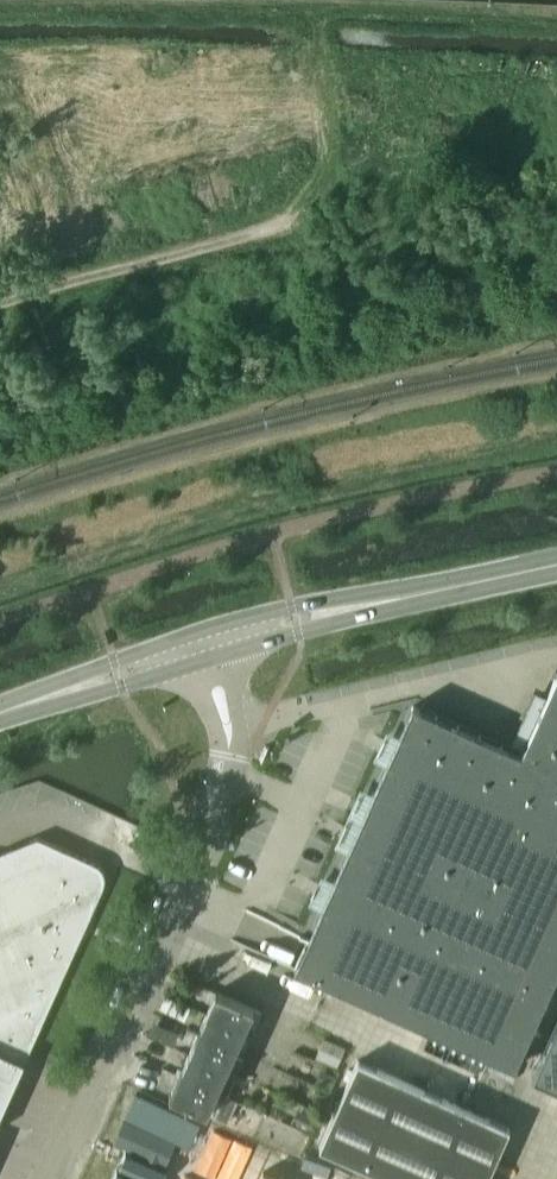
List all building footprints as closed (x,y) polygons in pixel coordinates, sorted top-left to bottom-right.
[(295,968),(515,1067),(556,974),(556,675),(521,754),(413,705),(407,719),(309,937),(308,938),(296,967),(295,968)] [(1,1112),(22,1067),(103,885),(104,883),(105,880),(105,878),(105,875),(104,872),(103,870),(101,868),(100,866),(97,864),(95,863),(38,837),(0,852),(0,1115),(1,1112)] [(207,1013),(252,1033),(262,1012),(216,991),(215,993),(216,994),(207,1013)] [(252,1033),(207,1013),(198,1033),(243,1053),(252,1033)] [(533,1076),(556,1087),(556,1021),(533,1076)] [(233,1075),(243,1053),(198,1033),(189,1055),(233,1075)] [(233,1075),(189,1055),(179,1075),(224,1095),(233,1075)] [(358,1059),(320,1146),(394,1178),(487,1178),(510,1127),(358,1059)] [(215,1116),(224,1095),(179,1075),(171,1094),(170,1093),(169,1096),(215,1116)]
